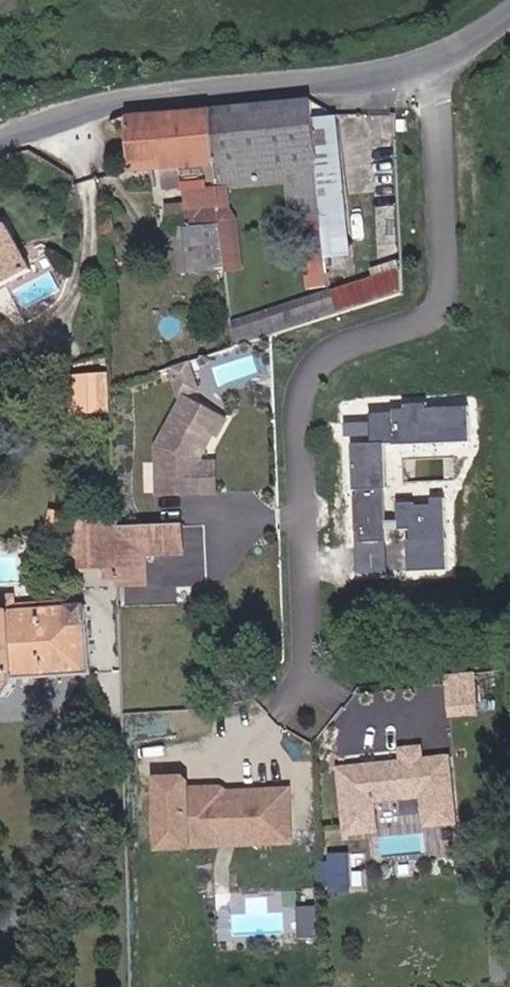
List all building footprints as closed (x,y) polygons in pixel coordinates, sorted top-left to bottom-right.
[(314,100),(219,109),(222,164),(232,189),(288,184),(302,289),(328,288),(325,261),(350,258),(337,119),(315,119),(314,100)] [(219,109),(139,118),(140,171),(222,164),(219,109)] [(0,229),(0,288),(41,266),(14,220),(0,229)] [(151,441),(155,495),(214,494),(212,455),(228,415),(182,389),(151,441)] [(351,437),(354,578),(383,574),(382,530),(382,521),(381,443),(467,441),(466,403),(425,405),(402,406),(367,413),(366,423),(343,422),(344,436),(351,437)] [(396,521),(382,521),(382,530),(404,530),(405,572),(442,569),(443,498),(395,501),(396,521)] [(178,521),(70,524),(73,563),(103,561),(103,587),(146,586),(147,560),(185,552),(178,521)] [(0,612),(0,701),(15,700),(25,680),(93,676),(88,606),(0,612)] [(473,674),(443,677),(446,720),(474,717),(473,674)] [(333,763),(337,839),(377,839),(373,800),(415,796),(417,831),(454,827),(451,755),(422,753),(417,742),(396,746),(396,757),(333,763)] [(178,771),(150,775),(154,853),(293,840),(290,789),(190,786),(178,771)] [(353,891),(354,851),(333,850),(332,890),(353,891)] [(321,853),(321,888),(330,888),(330,853),(321,853)] [(302,908),(301,935),(319,935),(320,909),(302,908)]
